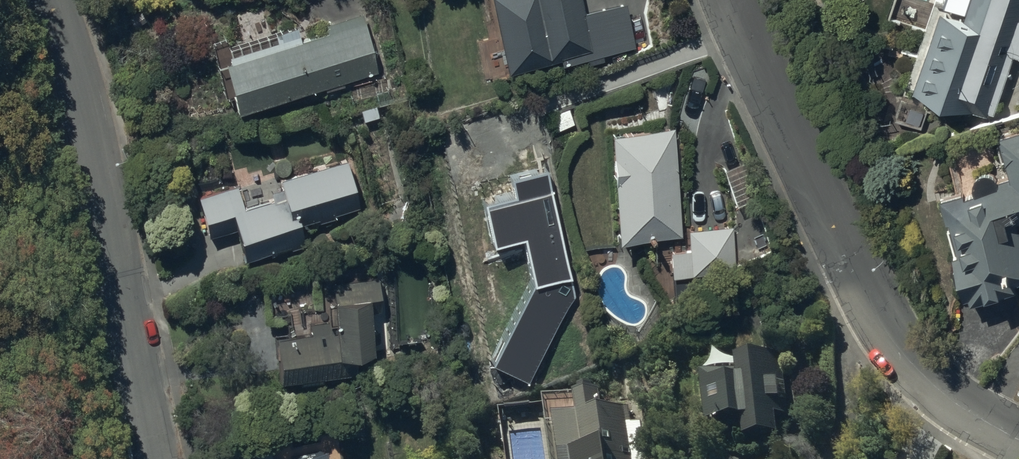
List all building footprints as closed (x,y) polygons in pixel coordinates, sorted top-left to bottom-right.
[(504,60),(557,52),(556,49),(567,48),(568,56),(596,52),(596,58),(603,57),(602,50),(635,45),(628,1),(583,8),(582,0),(493,0),(504,60)] [(913,86),(989,112),(990,108),(993,110),(1014,49),(1018,51),(1018,0),(943,0),(913,86)] [(377,68),(361,8),(324,17),(326,28),(299,33),(298,27),(226,40),(228,47),(224,48),(236,97),(324,79),(326,85),(344,80),(343,77),(377,68)] [(676,122),(609,125),(617,233),(680,231),(676,122)] [(999,130),(1012,174),(999,177),(999,176),(999,175),(998,174),(998,173),(997,172),(997,171),(996,171),(995,170),(994,169),(993,169),(992,168),(991,168),(990,168),(989,167),(988,167),(987,167),(986,167),(985,168),(983,168),(982,168),(981,169),(980,169),(980,170),(979,171),(978,171),(977,172),(977,173),(976,174),(975,175),(975,176),(975,177),(975,178),(975,179),(974,180),(975,181),(975,183),(975,184),(975,185),(943,194),(951,224),(948,224),(966,287),(971,286),(973,292),(989,288),(991,292),(1002,289),(1001,284),(1018,279),(1018,277),(1018,274),(1018,218),(1018,217),(1018,124),(999,130)] [(358,204),(347,156),(279,171),(286,202),(277,204),(274,194),(269,195),(266,178),(199,193),(207,231),(238,224),(243,249),(268,244),(270,249),(305,242),(299,217),(318,212),(319,218),(335,214),(334,209),(358,204)] [(734,224),(688,224),(688,245),(671,245),(671,271),(734,271),(734,224)] [(380,274),(332,276),(334,314),(311,315),(311,325),(276,327),(277,370),(299,370),(299,376),(322,375),(322,369),(336,368),(335,342),(371,341),(370,307),(381,307),(380,274)] [(739,368),(703,371),(709,420),(746,416),(748,436),(781,432),(779,416),(790,415),(789,406),(791,405),(789,381),(786,381),(782,350),(737,355),(739,368)] [(546,395),(549,423),(560,422),(564,458),(646,458),(640,403),(604,407),(601,383),(583,385),(583,391),(546,395)] [(338,431),(321,433),(322,436),(292,440),(291,429),(242,436),(245,458),(341,458),(338,431)]
